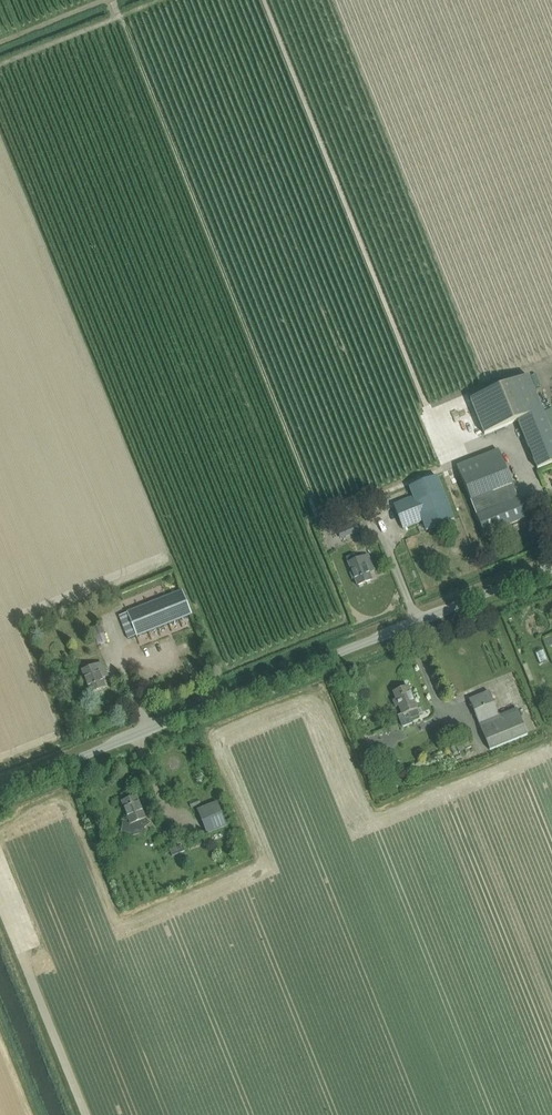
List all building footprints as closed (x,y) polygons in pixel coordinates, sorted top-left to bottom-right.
[(537,469),(551,464),(551,434),(529,376),(471,399),(485,434),(518,421),(537,469)] [(459,404),(446,409),(449,419),(462,414),(459,404)] [(426,433),(432,431),(426,415),(420,418),(426,433)] [(463,437),(456,438),(461,454),(468,453),(463,437)] [(435,456),(441,454),(435,438),(429,441),(435,456)] [(526,519),(503,461),(499,450),(457,467),(471,501),(484,535),(526,519)] [(507,468),(509,476),(517,474),(516,467),(507,468)] [(426,531),(454,520),(437,477),(409,487),(413,497),(393,505),(403,529),(422,521),(426,531)] [(530,510),(536,507),(533,499),(526,501),(530,510)] [(342,538),(361,530),(358,522),(339,530),(342,538)] [(368,555),(356,560),(354,554),(346,557),(357,586),(371,580),(366,566),(371,564),(368,555)] [(128,612),(137,637),(192,615),(182,591),(128,612)] [(142,592),(134,594),(137,601),(144,598),(142,592)] [(100,674),(105,672),(102,663),(82,671),(91,694),(105,688),(100,674)] [(396,707),(399,706),(402,715),(408,713),(410,719),(419,715),(416,709),(417,709),(407,686),(393,692),(396,699),(393,701),(396,707)] [(517,708),(499,716),(488,692),(469,700),(490,750),(528,734),(517,708)] [(423,729),(433,725),(431,719),(420,723),(423,729)] [(150,823),(145,819),(136,796),(122,802),(130,824),(128,825),(122,825),(121,837),(129,838),(133,837),(139,836),(142,835),(148,832),(146,829),(151,823),(150,823)] [(207,834),(227,826),(217,802),(197,810),(207,834)]
